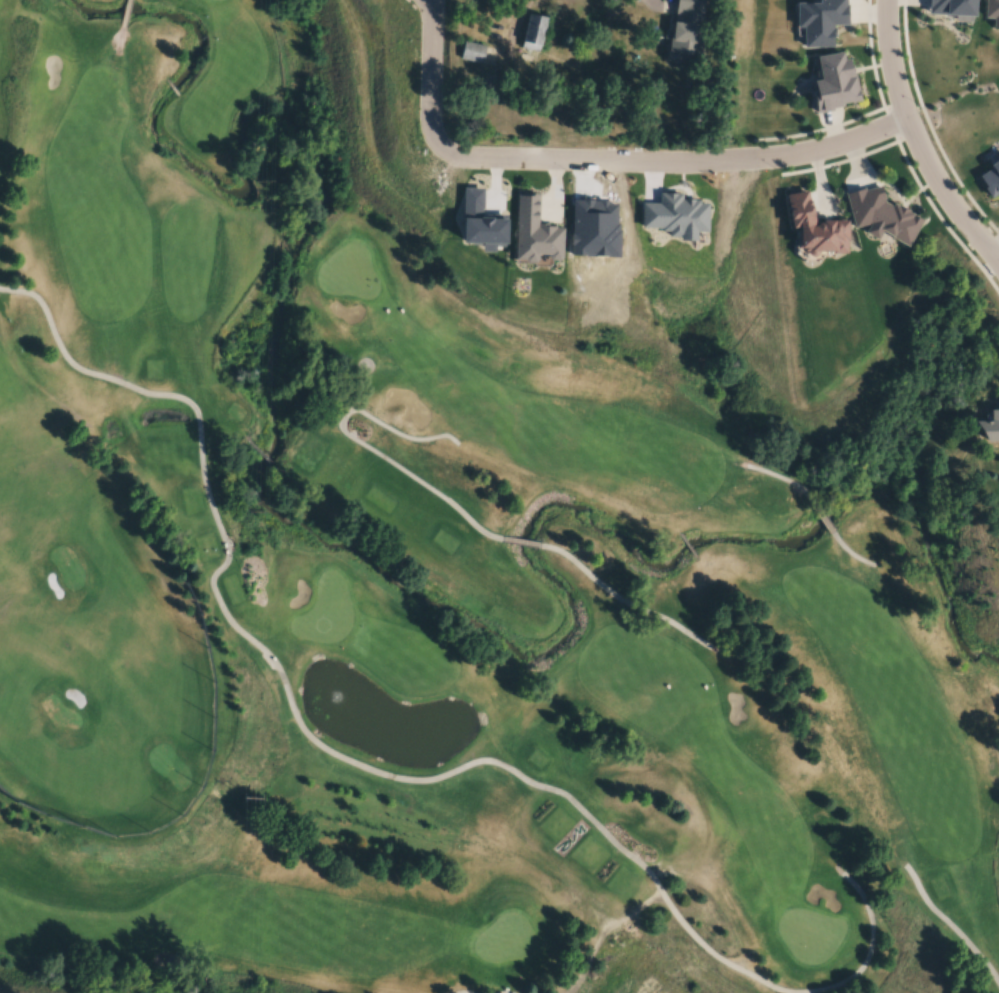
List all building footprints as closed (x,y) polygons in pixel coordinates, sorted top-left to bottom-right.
[(670,21),(697,25),(700,0),(672,0),(670,21)] [(796,0),(796,26),(802,26),(802,46),(834,46),(833,42),(831,42),(831,35),(835,35),(835,26),(831,26),(831,23),(848,22),(847,0),(818,0),(796,0)] [(927,7),(927,0),(975,0),(974,14),(972,14),(971,20),(955,19),(955,12),(948,12),(948,13),(928,12),(928,7),(927,7)] [(985,15),(986,0),(998,0),(998,25),(992,25),(993,15),(985,15)] [(663,57),(690,61),(694,31),(668,28),(663,57)] [(474,70),(479,52),(458,46),(453,64),(474,70)] [(833,106),(833,110),(815,113),(811,91),(814,91),(812,78),(819,76),(815,54),(844,49),(845,56),(851,55),(854,72),(856,72),(861,99),(849,101),(849,100),(841,101),(841,104),(833,106)] [(990,163),(998,158),(998,194),(997,193),(990,197),(983,187),(985,185),(979,175),(992,166),(990,163)] [(464,186),(484,187),(483,214),(492,214),(492,212),(508,213),(507,245),(496,245),(496,251),(482,250),(483,241),(480,241),(480,244),(470,243),(471,241),(462,241),(464,186)] [(845,192),(863,187),(864,190),(880,186),(884,199),(891,203),(892,201),(897,204),(897,203),(908,209),(907,211),(922,219),(908,244),(881,229),(876,237),(864,231),(869,222),(855,226),(845,192)] [(784,193),(806,190),(808,199),(810,199),(815,222),(817,221),(819,221),(820,221),(820,219),(848,219),(848,239),(846,239),(847,252),(831,252),(831,250),(818,249),(817,251),(816,253),(815,255),(813,255),(812,255),(810,255),(809,255),(808,254),(807,253),(806,252),(806,250),(802,250),(802,247),(797,247),(797,226),(791,226),(784,193)] [(640,201),(657,201),(658,191),(682,191),(681,198),(694,198),(693,199),(698,199),(698,201),(708,202),(707,230),(695,230),(694,240),(678,239),(678,236),(667,235),(667,230),(659,230),(659,227),(639,226),(640,201)] [(518,193),(540,194),(540,220),(549,220),(549,223),(557,223),(557,226),(564,226),(563,256),(560,259),(552,259),(548,256),(549,253),(539,253),(538,258),(535,261),(527,260),(524,257),(516,257),(518,193)] [(573,198),(608,199),(608,202),(618,202),(617,221),(619,221),(619,229),(621,229),(620,256),(571,254),(573,198)] [(990,409),(998,409),(998,440),(985,440),(985,437),(975,420),(991,420),(990,409)]
